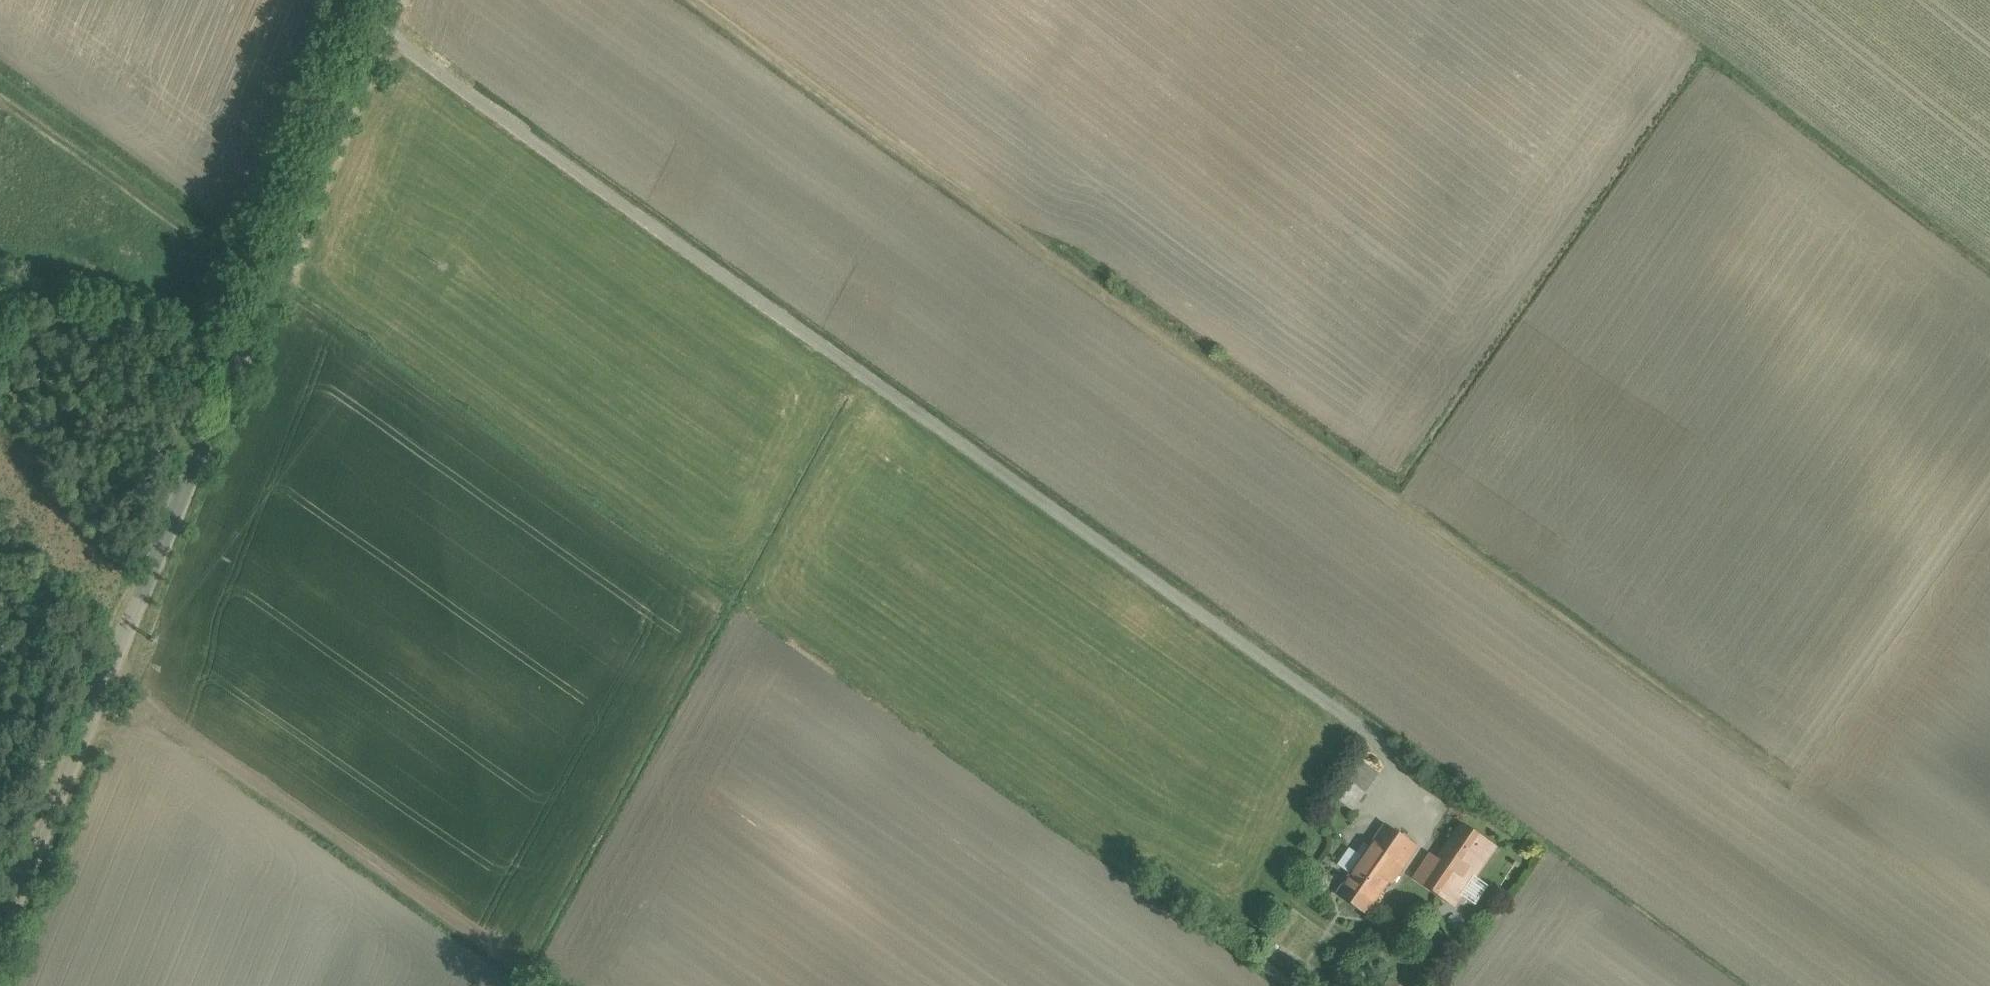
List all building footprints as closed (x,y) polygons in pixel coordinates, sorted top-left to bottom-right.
[(1360,765),(1335,802),(1356,816),(1381,779),(1360,765)] [(1462,825),(1420,887),(1458,913),(1500,851),(1462,825)] [(1339,872),(1354,881),(1343,899),(1374,918),(1418,848),(1387,828),(1367,859),(1353,850),(1339,872)]
